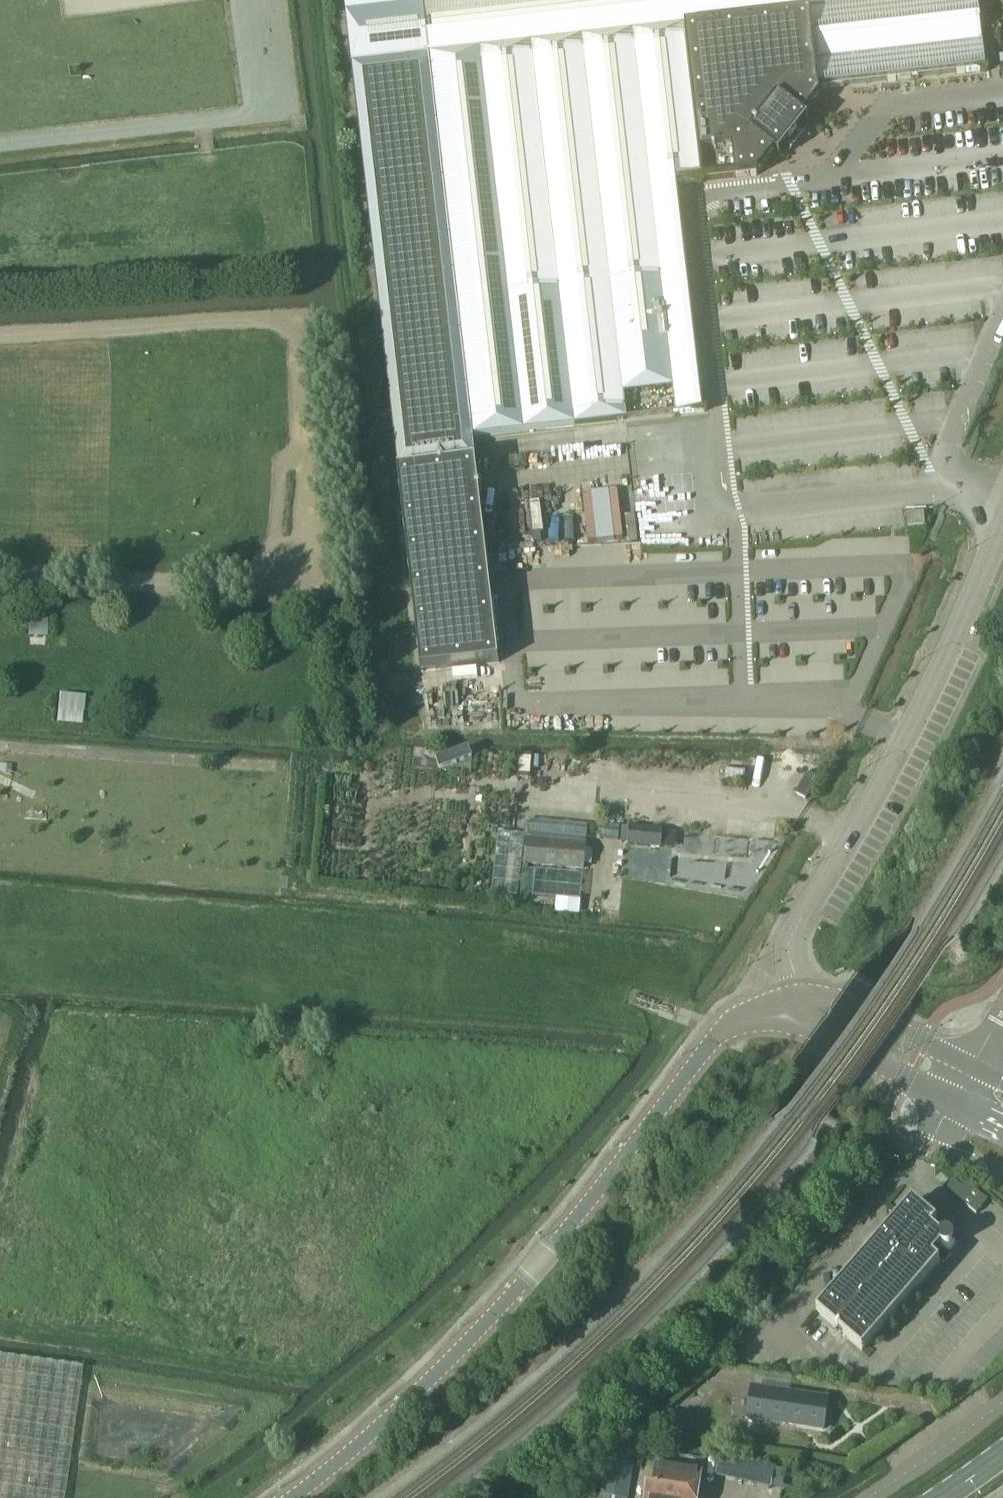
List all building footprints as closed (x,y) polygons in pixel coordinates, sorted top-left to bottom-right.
[(376,288),(397,472),(420,673),(498,664),(475,463),(472,438),(626,420),(623,394),(658,390),(672,389),(675,414),(702,411),(676,182),(677,182),(677,184),(756,175),(774,153),(778,157),(792,140),(807,122),(802,118),(819,96),(818,89),(985,70),(977,0),(343,0),(376,288)] [(907,528),(924,526),(923,513),(905,515),(907,528)] [(585,846),(524,840),(525,837),(510,836),(508,863),(583,870),(585,846)] [(976,1192),(964,1205),(977,1216),(988,1203),(976,1192)] [(952,1244),(952,1240),(949,1236),(946,1234),(942,1235),(940,1237),(931,1229),(936,1222),(912,1201),(816,1312),(862,1352),(939,1263),(934,1258),(943,1248),(945,1249),(949,1248),(952,1244)] [(81,1368),(0,1357),(0,1497),(63,1497),(81,1368)] [(747,1419),(823,1431),(827,1400),(752,1389),(747,1419)] [(720,1457),(716,1476),(770,1488),(774,1468),(720,1457)] [(605,1462),(600,1496),(615,1497),(627,1497),(632,1466),(605,1462)] [(655,1466),(652,1487),(646,1486),(644,1497),(698,1497),(701,1474),(655,1466)]
